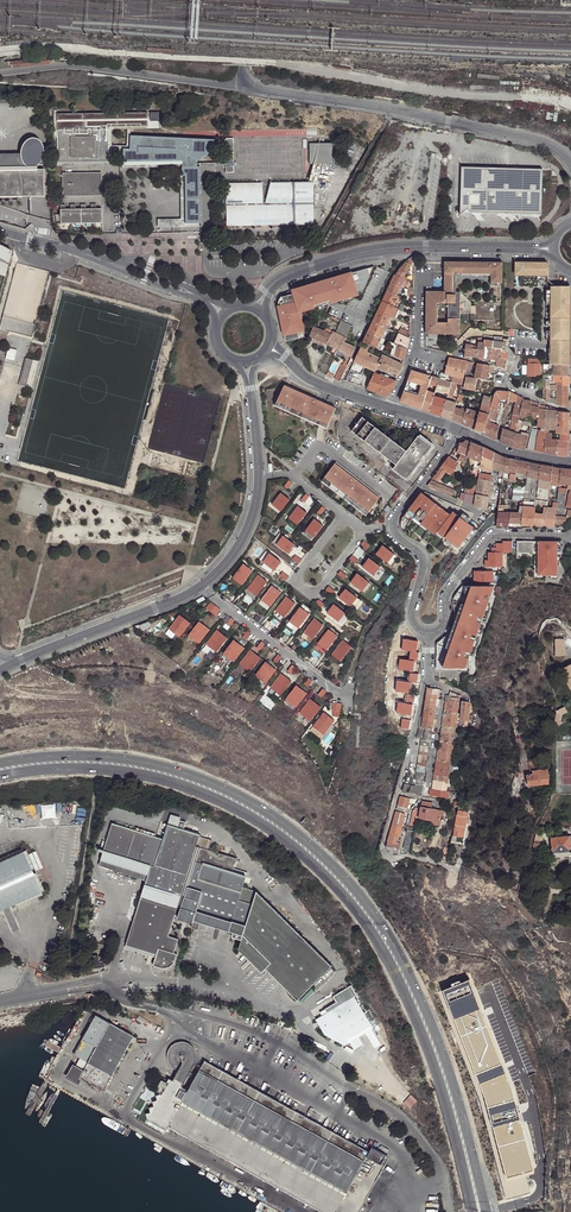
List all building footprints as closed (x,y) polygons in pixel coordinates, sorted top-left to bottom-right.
[(49,63),(54,62),(53,57),(5,62),(5,59),(0,59),(0,69),(49,63)] [(109,162),(108,128),(147,128),(147,113),(56,113),(57,129),(57,163),(109,162)] [(214,145),(215,139),(131,134),(130,148),(123,148),(123,161),(183,160),(182,166),(181,175),(185,175),(186,219),(186,220),(194,220),(194,224),(199,224),(199,220),(201,219),(200,166),(194,166),(194,163),(198,163),(198,162),(197,160),(202,159),(206,157),(209,154),(211,152),(212,149),(214,145)] [(21,160),(36,160),(35,165),(36,164),(39,162),(41,160),(42,157),(43,154),(43,148),(42,145),(40,142),(38,139),(35,138),(31,137),(28,138),(24,140),(22,142),(20,145),(19,148),(19,153),(19,154),(19,155),(20,156),(20,157),(20,158),(21,159),(21,160)] [(234,138),(226,138),(226,162),(234,162),(234,138)] [(332,143),(310,143),(310,163),(333,163),(332,143)] [(20,196),(20,193),(26,193),(26,195),(28,195),(29,196),(43,196),(43,169),(35,169),(35,165),(36,160),(21,160),(0,160),(0,196),(20,196)] [(467,210),(471,214),(541,214),(541,169),(461,169),(460,216),(461,216),(467,210)] [(101,173),(63,174),(63,196),(102,195),(101,173)] [(313,224),(312,181),(226,183),(227,225),(313,224)] [(60,211),(55,211),(56,221),(61,221),(61,223),(102,223),(102,208),(96,209),(96,204),(91,204),(91,209),(86,209),(86,204),(81,204),(81,209),(76,209),(76,204),(71,204),(71,209),(66,209),(65,204),(60,205),(60,211)] [(473,216),(471,214),(467,210),(461,216),(467,222),(473,216)] [(7,268),(11,252),(1,247),(0,247),(0,266),(7,268)] [(443,277),(443,291),(435,291),(426,291),(425,334),(427,334),(437,334),(459,334),(459,313),(470,313),(470,319),(493,319),(493,302),(470,302),(459,302),(459,291),(455,291),(455,284),(455,279),(461,279),(461,275),(461,273),(490,273),(490,275),(490,280),(501,280),(501,262),(443,262),(444,263),(444,270),(443,277)] [(406,263),(400,270),(406,273),(408,274),(412,265),(410,264),(406,263)] [(548,263),(516,263),(516,272),(521,272),(521,276),(525,276),(530,276),(538,276),(542,276),(548,276),(548,263)] [(406,273),(400,270),(396,276),(404,279),(406,273)] [(280,308),(289,344),(303,340),(301,334),(306,333),(302,314),(321,309),(331,307),(343,303),(355,301),(361,299),(360,297),(366,295),(373,281),(372,273),(355,278),(356,280),(351,281),(350,279),(291,294),(287,295),(284,297),(283,299),(281,302),(280,304),(280,308)] [(395,275),(392,283),(401,288),(405,279),(404,279),(396,276),(395,275)] [(392,283),(388,292),(397,296),(401,288),(392,283)] [(570,312),(570,287),(553,286),(553,291),(553,305),(552,322),(552,327),(552,332),(552,336),(551,341),(570,341),(570,312)] [(470,302),(459,291),(459,302),(470,302)] [(397,296),(388,292),(383,302),(394,306),(399,296),(397,296)] [(390,317),(395,307),(394,306),(383,302),(378,311),(390,317)] [(395,318),(399,308),(395,307),(390,317),(395,318)] [(385,327),(390,317),(378,311),(374,321),(385,327)] [(32,336),(36,324),(3,315),(0,328),(0,329),(5,331),(6,329),(32,336)] [(382,338),(387,327),(385,327),(374,321),(369,332),(382,338)] [(343,341),(345,343),(347,338),(349,335),(351,326),(342,322),(336,334),(333,332),(331,335),(326,344),(339,350),(343,341)] [(310,336),(311,337),(315,339),(320,330),(315,327),(314,327),(310,336)] [(386,339),(390,329),(387,327),(382,338),(386,339)] [(6,329),(5,331),(32,338),(32,336),(6,329)] [(320,330),(315,339),(326,344),(331,335),(326,333),(327,332),(326,331),(324,330),(324,332),(320,330)] [(409,345),(410,342),(400,338),(403,334),(402,334),(392,330),(387,340),(390,341),(397,345),(399,341),(409,345)] [(377,348),(382,338),(369,332),(364,342),(377,348)] [(501,337),(494,337),(493,341),(490,359),(493,359),(496,359),(497,356),(500,357),(501,350),(502,347),(502,342),(500,341),(501,337)] [(381,350),(386,339),(382,338),(377,348),(381,350)] [(508,339),(503,338),(502,342),(502,347),(501,350),(500,357),(507,359),(506,360),(510,361),(513,362),(513,356),(514,355),(511,351),(506,348),(508,339)] [(480,342),(478,342),(477,347),(476,357),(482,358),(482,361),(485,361),(485,358),(490,359),(493,341),(485,340),(484,340),(483,342),(482,342),(480,342)] [(352,357),(356,348),(354,347),(345,343),(343,341),(339,350),(352,357)] [(405,360),(408,349),(397,345),(390,341),(388,347),(393,348),(391,355),(405,360)] [(408,349),(409,345),(399,341),(397,345),(408,349)] [(554,348),(570,349),(570,345),(570,341),(551,341),(551,344),(551,348),(554,348)] [(466,344),(465,356),(467,356),(476,357),(477,347),(472,345),(466,344)] [(378,367),(383,356),(362,347),(355,361),(376,371),(378,367)] [(553,359),(553,365),(568,366),(569,366),(570,349),(554,348),(553,359)] [(388,371),(393,360),(383,356),(378,367),(388,371)] [(22,378),(20,385),(26,387),(33,360),(27,358),(21,378),(22,378)] [(463,380),(464,375),(466,368),(468,361),(450,358),(449,358),(445,373),(445,374),(453,376),(463,380)] [(340,381),(350,361),(347,359),(343,364),(342,364),(334,378),(340,381)] [(500,360),(496,359),(496,362),(495,365),(504,367),(505,367),(506,360),(500,360)] [(399,376),(403,365),(393,360),(388,371),(399,376)] [(510,361),(506,360),(505,367),(505,368),(505,371),(508,372),(509,365),(512,365),(513,362),(510,361)] [(477,363),(476,370),(488,373),(489,367),(489,365),(477,363)] [(534,364),(528,363),(528,377),(540,377),(540,364),(534,364)] [(556,375),(568,376),(568,366),(553,365),(553,375),(556,375)] [(409,373),(407,381),(410,382),(420,385),(424,374),(412,370),(409,373)] [(474,377),(486,380),(488,373),(476,370),(474,377)] [(436,390),(448,394),(451,382),(453,376),(445,374),(445,373),(442,372),(440,378),(444,379),(443,380),(440,379),(437,386),(436,389),(436,390)] [(378,393),(386,377),(384,376),(375,373),(375,374),(368,389),(378,393)] [(414,406),(422,409),(428,391),(429,387),(430,384),(431,381),(428,380),(429,376),(424,374),(420,385),(421,385),(419,394),(418,395),(417,395),(414,406)] [(568,384),(568,376),(556,375),(556,379),(556,390),(568,391),(568,384)] [(462,385),(463,380),(453,376),(451,382),(457,383),(462,385)] [(391,395),(397,381),(386,377),(378,393),(381,395),(387,396),(391,395)] [(437,386),(440,379),(432,377),(431,381),(430,384),(437,386)] [(466,377),(463,388),(470,389),(472,378),(466,377)] [(491,381),(479,379),(477,390),(489,393),(489,391),(491,381)] [(442,416),(451,419),(455,407),(456,404),(456,403),(451,402),(452,397),(453,397),(457,383),(451,382),(448,394),(446,400),(442,416)] [(338,406),(286,383),(276,405),(328,428),(338,406)] [(500,398),(508,400),(510,391),(509,391),(498,390),(497,391),(495,392),(494,395),(493,396),(494,396),(500,398)] [(568,393),(568,391),(556,390),(556,404),(567,407),(567,405),(567,400),(568,393)] [(402,403),(414,406),(417,395),(407,392),(404,391),(402,399),(401,401),(402,403)] [(422,409),(430,412),(434,396),(435,393),(428,391),(422,409)] [(515,405),(521,407),(523,400),(524,398),(510,391),(508,400),(516,401),(515,405)] [(430,412),(442,416),(446,400),(434,396),(430,412)] [(489,413),(491,407),(493,399),(484,396),(483,396),(480,410),(487,412),(489,413)] [(497,408),(499,402),(500,398),(494,396),(494,397),(493,399),(491,407),(497,410),(497,408)] [(537,426),(545,427),(546,410),(539,409),(539,407),(532,406),(531,401),(523,400),(521,407),(519,416),(537,419),(537,422),(537,426)] [(513,414),(519,416),(521,407),(515,405),(515,407),(513,414)] [(451,419),(462,424),(466,411),(464,410),(455,407),(451,419)] [(496,412),(497,410),(491,407),(489,413),(488,415),(488,417),(491,419),(494,420),(494,419),(495,417),(496,412)] [(472,428),(476,412),(466,408),(466,411),(462,424),(472,428)] [(552,429),(557,429),(557,426),(558,426),(558,411),(557,411),(546,410),(545,427),(545,428),(552,429)] [(558,411),(558,426),(568,427),(569,412),(558,411)] [(484,432),(488,417),(488,415),(486,414),(479,412),(475,429),(483,432),(484,432)] [(518,423),(518,421),(519,416),(513,414),(512,417),(511,422),(518,423)] [(407,451),(363,417),(353,431),(397,465),(407,451)] [(490,422),(491,419),(488,417),(484,432),(483,432),(483,433),(496,439),(499,426),(495,424),(490,422)] [(557,429),(557,433),(568,434),(568,427),(558,426),(557,426),(557,429)] [(528,449),(544,452),(545,433),(545,431),(539,430),(532,428),(528,449)] [(505,429),(502,429),(500,442),(506,444),(509,431),(505,429)] [(506,444),(512,446),(515,433),(509,431),(506,444)] [(512,446),(526,449),(528,436),(518,434),(515,433),(512,446)] [(544,452),(557,455),(557,440),(552,439),(552,434),(545,433),(544,452)] [(557,440),(568,441),(568,440),(568,434),(557,433),(557,440)] [(397,465),(394,469),(407,480),(433,447),(419,436),(407,451),(397,465)] [(462,443),(460,443),(457,452),(461,454),(458,460),(466,463),(467,456),(471,442),(466,440),(465,440),(465,441),(464,442),(462,443)] [(568,456),(568,441),(557,440),(557,455),(561,456),(565,456),(568,456)] [(484,447),(471,442),(467,456),(469,457),(481,461),(484,447)] [(495,453),(484,447),(481,461),(480,467),(492,471),(493,469),(495,453)] [(505,458),(498,454),(496,470),(502,471),(503,472),(505,458)] [(449,473),(452,475),(458,463),(449,457),(441,468),(446,471),(449,473)] [(517,460),(505,458),(503,472),(515,474),(516,472),(517,460)] [(529,463),(517,460),(516,472),(525,474),(527,474),(529,463)] [(339,463),(325,480),(367,514),(381,497),(339,463)] [(541,465),(529,463),(527,474),(527,477),(532,478),(535,478),(539,479),(541,465)] [(552,467),(541,465),(539,479),(551,481),(552,467)] [(561,468),(552,467),(551,481),(550,485),(552,485),(559,486),(559,484),(561,468)] [(438,481),(446,471),(441,468),(432,479),(438,481)] [(561,468),(559,484),(561,484),(568,484),(570,485),(570,469),(561,468)] [(492,475),(480,472),(479,479),(491,482),(492,475)] [(515,474),(503,472),(503,478),(515,480),(515,476),(515,474)] [(491,482),(479,479),(478,486),(477,491),(476,495),(477,495),(475,505),(485,510),(486,509),(487,508),(488,499),(491,482)] [(551,481),(539,479),(538,488),(550,489),(550,487),(550,485),(551,481)] [(288,480),(284,486),(287,489),(292,482),(288,480)] [(325,480),(324,482),(365,516),(367,514),(325,480)] [(427,486),(453,496),(455,492),(455,491),(431,481),(427,486)] [(550,489),(538,488),(538,489),(537,498),(536,500),(541,500),(543,501),(548,501),(549,499),(550,489)] [(429,498),(442,508),(446,503),(449,499),(433,492),(429,498)] [(477,495),(476,495),(464,493),(461,492),(459,499),(464,501),(475,505),(477,495)] [(566,493),(559,492),(558,499),(557,504),(564,505),(566,493)] [(281,493),(272,504),(280,511),(289,499),(281,493)] [(306,493),(301,499),(304,502),(309,496),(306,493)] [(419,497),(415,503),(430,515),(438,521),(442,514),(419,497)] [(446,503),(455,509),(457,502),(449,499),(446,503)] [(415,503),(409,510),(426,522),(430,515),(415,503)] [(442,508),(445,511),(451,515),(455,509),(446,503),(442,508)] [(564,505),(557,504),(556,509),(555,523),(559,524),(564,524),(565,524),(566,521),(567,517),(562,516),(563,509),(564,505)] [(298,506),(289,518),(297,524),(307,512),(298,506)] [(322,506),(317,512),(320,515),(325,508),(322,506)] [(553,508),(547,508),(547,512),(547,515),(546,524),(545,527),(555,527),(555,523),(556,509),(553,508)] [(502,512),(498,512),(497,524),(509,523),(510,513),(508,513),(502,512)] [(509,523),(521,523),(523,513),(519,513),(510,513),(509,523)] [(521,523),(533,523),(535,513),(528,513),(523,513),(521,523)] [(533,523),(546,524),(547,515),(543,514),(535,513),(533,523)] [(438,521),(443,525),(448,518),(442,514),(438,521)] [(426,522),(439,533),(443,525),(438,521),(430,515),(426,522)] [(315,519),(306,530),(314,537),(323,525),(315,519)] [(283,535),(276,544),(288,553),(294,544),(283,535)] [(364,541),(361,544),(367,549),(370,546),(364,541)] [(512,541),(505,541),(505,544),(503,544),(497,543),(497,548),(492,548),(492,553),(488,552),(488,560),(489,567),(503,567),(503,553),(512,553),(512,541)] [(534,554),(534,543),(523,543),(523,541),(517,541),(517,553),(528,554),(531,556),(534,554)] [(561,542),(538,542),(538,575),(557,575),(557,552),(560,552),(561,542)] [(383,545),(376,554),(388,563),(394,554),(383,545)] [(269,553),(262,562),(274,571),(281,562),(269,553)] [(296,555),(293,559),(299,564),(302,560),(296,555)] [(352,555),(350,559),(356,564),(358,560),(352,555)] [(369,558),(362,567),(374,576),(381,567),(369,558)] [(244,563),(233,578),(242,585),(253,570),(244,563)] [(340,571),(338,574),(344,579),(347,576),(340,571)] [(475,571),(475,582),(493,582),(493,571),(475,571)] [(280,575),(286,580),(289,577),(283,572),(280,575)] [(357,573),(350,582),(362,591),(369,582),(357,573)] [(258,575),(247,589),(256,596),(267,581),(258,575)] [(272,585),(261,600),(270,607),(281,592),(272,585)] [(329,586),(326,590),(332,594),(335,591),(329,586)] [(489,586),(468,586),(468,596),(451,649),(448,659),(450,659),(450,668),(471,669),(472,657),(490,596),(489,596),(489,586)] [(468,596),(468,586),(464,586),(464,595),(448,648),(451,649),(468,596)] [(345,589),(339,597),(350,606),(357,598),(345,589)] [(227,590),(223,596),(229,601),(234,595),(227,590)] [(286,596),(275,611),(284,618),(295,603),(286,596)] [(239,599),(234,605),(241,610),(246,604),(239,599)] [(318,599),(316,603),(322,608),(325,604),(318,599)] [(210,601),(206,608),(212,613),(217,607),(210,601)] [(334,604),(327,613),(339,622),(345,613),(334,604)] [(221,609),(217,607),(212,613),(216,615),(221,609)] [(300,607),(289,621),(298,628),(309,614),(300,607)] [(256,611),(251,618),(257,623),(262,617),(256,611)] [(180,615),(169,629),(179,637),(190,623),(180,615)] [(235,620),(231,617),(226,624),(230,626),(235,620)] [(314,618),(303,632),(312,639),(323,625),(314,618)] [(149,621),(140,625),(143,630),(151,625),(149,621)] [(199,621),(188,635),(199,644),(210,630),(199,621)] [(267,621),(263,627),(269,632),(274,626),(267,621)] [(329,629),(318,643),(327,650),(338,636),(329,629)] [(217,630),(206,644),(217,652),(228,638),(217,630)] [(248,630),(243,636),(246,639),(251,633),(248,630)] [(284,633),(279,639),(285,645),(290,638),(284,633)] [(418,641),(403,639),(401,650),(410,651),(409,660),(414,661),(417,661),(418,652),(416,652),(418,641)] [(555,639),(555,654),(561,656),(565,656),(565,639),(555,639)] [(234,640),(223,654),(234,662),(244,648),(234,640)] [(343,640),(332,654),(341,661),(352,647),(343,640)] [(262,641),(257,647),(260,650),(265,644),(262,641)] [(296,642),(291,649),(298,654),(302,647),(296,642)] [(446,668),(446,659),(446,651),(448,648),(437,644),(437,645),(436,669),(436,670),(437,670),(437,671),(438,671),(445,671),(446,668)] [(250,650),(240,664),(250,672),(261,658),(250,650)] [(278,654),(273,660),(277,663),(282,656),(278,654)] [(312,655),(307,662),(314,667),(319,660),(312,655)] [(409,660),(400,659),(398,670),(413,672),(414,661),(409,660)] [(266,662),(255,676),(265,684),(276,670),(266,662)] [(296,667),(292,664),(287,671),(291,674),(296,667)] [(324,664),(319,670),(326,675),(330,669),(324,664)] [(560,670),(570,688),(570,664),(560,670)] [(281,673),(270,687),(280,696),(291,681),(281,673)] [(418,674),(410,673),(408,682),(411,682),(416,683),(418,674)] [(309,677),(304,684),(307,686),(312,680),(309,677)] [(408,682),(397,680),(395,691),(410,693),(411,682),(408,682)] [(296,685),(285,699),(296,707),(307,693),(296,685)] [(323,688),(318,695),(321,697),(326,691),(323,688)] [(427,688),(426,698),(436,699),(438,689),(427,688)] [(415,695),(407,694),(406,703),(413,704),(414,704),(415,695)] [(436,699),(426,698),(425,708),(435,710),(435,709),(435,708),(435,706),(436,699)] [(310,699),(299,713),(310,721),(321,707),(310,699)] [(460,718),(459,719),(464,720),(467,720),(470,703),(462,701),(460,713),(460,718)] [(333,702),(332,710),(341,711),(341,703),(333,702)] [(406,703),(399,702),(397,713),(412,715),(413,704),(406,703)] [(447,710),(447,711),(457,713),(459,703),(448,702),(447,710)] [(568,712),(565,707),(556,711),(554,724),(561,725),(562,715),(568,712)] [(433,722),(434,714),(424,712),(423,718),(423,721),(433,722)] [(324,713),(313,727),(324,735),(335,721),(324,713)] [(446,716),(445,726),(455,728),(456,723),(457,718),(446,716)] [(410,720),(402,719),(401,728),(409,729),(410,720)] [(419,730),(417,737),(419,738),(428,738),(429,733),(430,732),(431,731),(421,730),(419,730)] [(443,739),(443,741),(453,742),(454,733),(444,731),(443,739)] [(421,779),(424,779),(430,740),(421,739),(415,778),(421,779)] [(442,749),(441,750),(452,752),(453,742),(443,741),(442,749)] [(440,758),(440,761),(450,762),(452,752),(441,750),(440,758)] [(530,772),(532,772),(538,771),(538,770),(537,765),(538,765),(537,758),(536,758),(532,759),(529,759),(530,772)] [(438,773),(438,775),(448,777),(449,771),(450,767),(439,766),(438,773)] [(549,777),(548,769),(544,770),(538,770),(538,771),(532,772),(532,775),(526,776),(528,786),(549,784),(549,777)] [(436,788),(436,790),(446,792),(447,782),(437,781),(436,788)] [(402,792),(409,793),(411,785),(404,784),(402,792)] [(400,796),(398,805),(399,806),(407,808),(410,798),(400,796)] [(468,810),(475,811),(476,802),(467,801),(466,808),(468,808),(468,810)] [(421,807),(419,818),(432,821),(434,809),(432,809),(421,806),(421,807)] [(434,809),(432,821),(431,824),(439,826),(442,811),(434,809)] [(396,811),(390,832),(400,835),(405,814),(396,811)] [(168,966),(172,964),(174,961),(177,953),(174,953),(177,943),(179,939),(168,936),(174,917),(176,910),(180,912),(178,918),(193,923),(192,927),(198,929),(200,922),(233,932),(232,936),(241,939),(239,949),(262,972),(266,968),(298,999),(332,965),(257,892),(243,887),(246,877),(232,872),(236,858),(208,850),(211,840),(202,837),(199,836),(199,834),(183,829),(185,822),(181,820),(183,815),(168,813),(166,819),(168,820),(162,838),(112,823),(104,849),(103,852),(100,864),(146,879),(127,943),(139,947),(156,953),(155,956),(153,963),(156,966),(160,967),(164,967),(168,966)] [(458,815),(456,825),(466,827),(468,817),(462,816),(458,815)] [(466,827),(456,825),(454,832),(457,832),(456,837),(464,838),(466,827)] [(390,832),(388,841),(397,844),(397,842),(400,835),(390,832)] [(561,836),(551,837),(552,851),(551,851),(551,852),(551,853),(553,853),(553,852),(570,851),(570,852),(570,849),(569,836),(563,836),(561,836)] [(0,862),(0,911),(42,893),(23,851),(0,862)] [(98,954),(89,955),(91,968),(102,966),(104,964),(103,962),(105,962),(105,959),(103,960),(102,955),(98,956),(98,954)] [(461,982),(437,992),(479,1099),(506,1199),(530,1194),(505,1095),(461,982)] [(315,1019),(324,1034),(341,1043),(350,1038),(371,1025),(353,996),(315,1019)] [(93,1085),(104,1091),(112,1075),(134,1035),(110,1023),(96,1015),(89,1028),(74,1055),(88,1062),(85,1067),(78,1062),(70,1076),(78,1080),(79,1078),(86,1081),(93,1085)] [(161,1133),(166,1132),(168,1129),(317,1211),(359,1211),(388,1159),(385,1157),(386,1156),(371,1148),(369,1153),(205,1062),(188,1092),(182,1089),(195,1065),(196,1061),(196,1055),(195,1052),(193,1049),(192,1047),(189,1046),(186,1044),(183,1044),(180,1044),(177,1044),(174,1046),(172,1047),(170,1050),(168,1052),(167,1054),(167,1057),(167,1061),(168,1063),(169,1066),(172,1069),(175,1072),(178,1067),(180,1063),(182,1065),(180,1068),(172,1083),(168,1081),(166,1084),(167,1085),(161,1097),(156,1098),(157,1103),(152,1104),(154,1109),(149,1110),(150,1114),(146,1116),(149,1127),(154,1126),(155,1130),(160,1129),(161,1133)] [(104,1091),(93,1085),(91,1087),(102,1093),(104,1091)]
